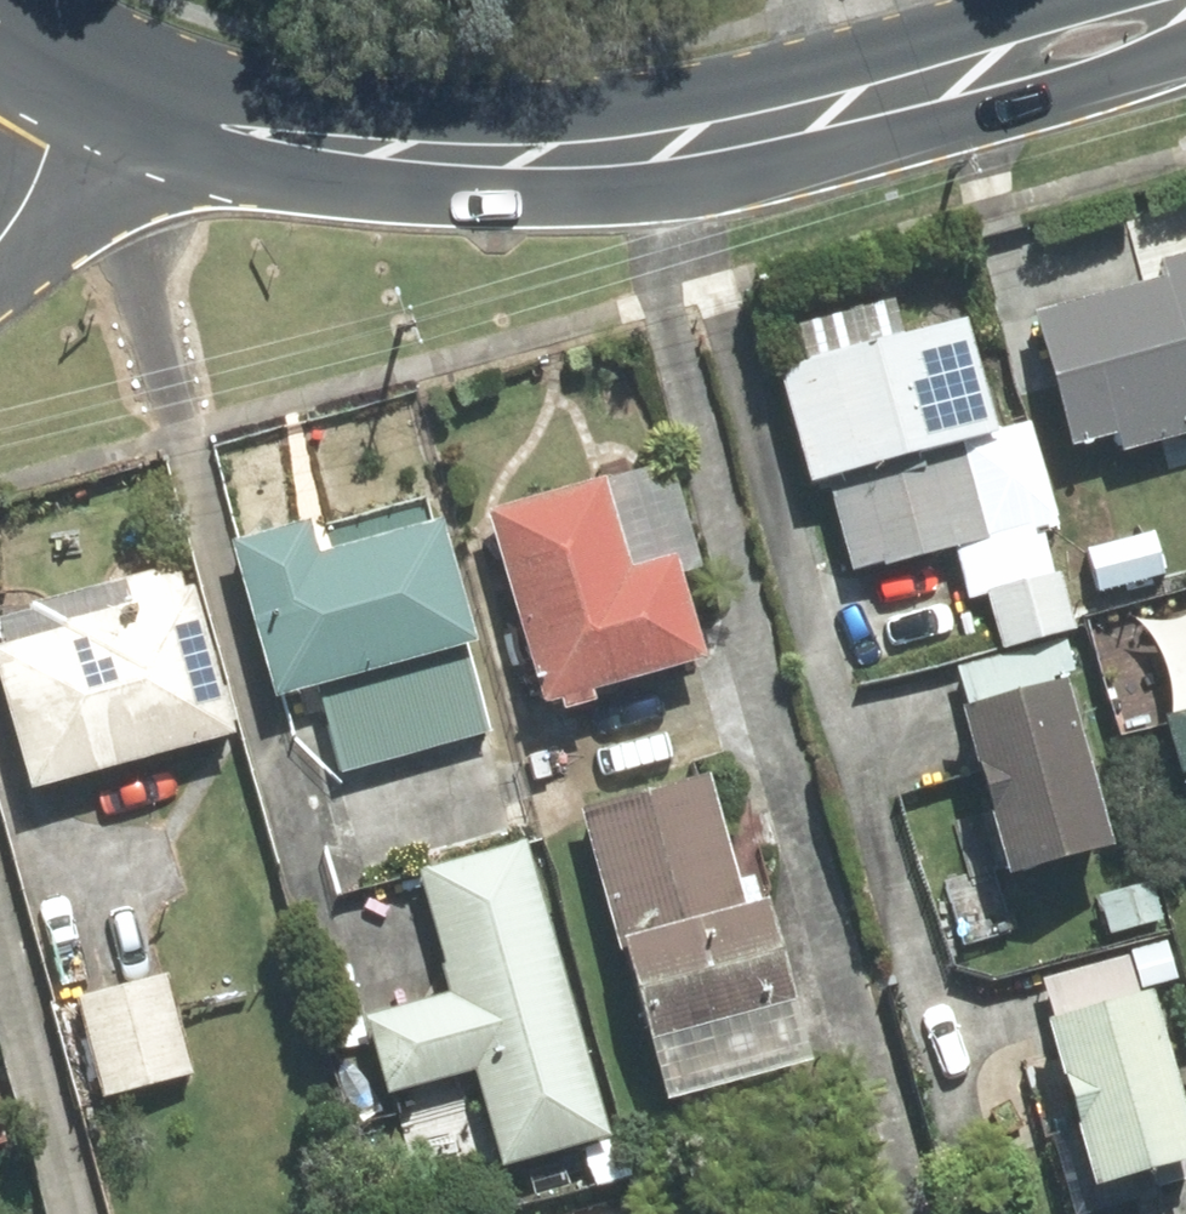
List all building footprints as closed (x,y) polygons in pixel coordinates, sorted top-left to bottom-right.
[(1041,327),(1071,442),(1185,412),(1185,290),(1041,327)] [(970,315),(792,366),(824,476),(1001,426),(970,315)] [(1026,434),(842,486),(865,566),(1049,514),(1026,434)] [(608,483),(501,515),(554,691),(702,648),(675,557),(634,569),(608,483)] [(312,530),(243,548),(281,687),(325,675),(348,761),(486,724),(463,638),(474,635),(443,520),(318,553),(312,530)] [(1129,521),(1087,532),(1104,600),(1146,589),(1129,521)] [(1044,533),(970,554),(980,589),(1054,568),(1044,533)] [(1064,575),(998,593),(1012,644),(1079,625),(1064,575)] [(194,591),(4,641),(41,778),(231,728),(194,591)] [(1068,684),(978,710),(1021,861),(1111,835),(1068,684)] [(712,778),(594,811),(657,1030),(797,990),(770,898),(748,905),(712,778)] [(606,1130),(525,844),(430,871),(465,993),(380,1017),(399,1085),(484,1061),(511,1157),(606,1130)] [(168,972),(78,999),(82,1012),(66,1016),(90,1100),(196,1069),(168,972)] [(1058,1008),(1105,1174),(1185,1151),(1185,1108),(1150,982),(1058,1008)]
